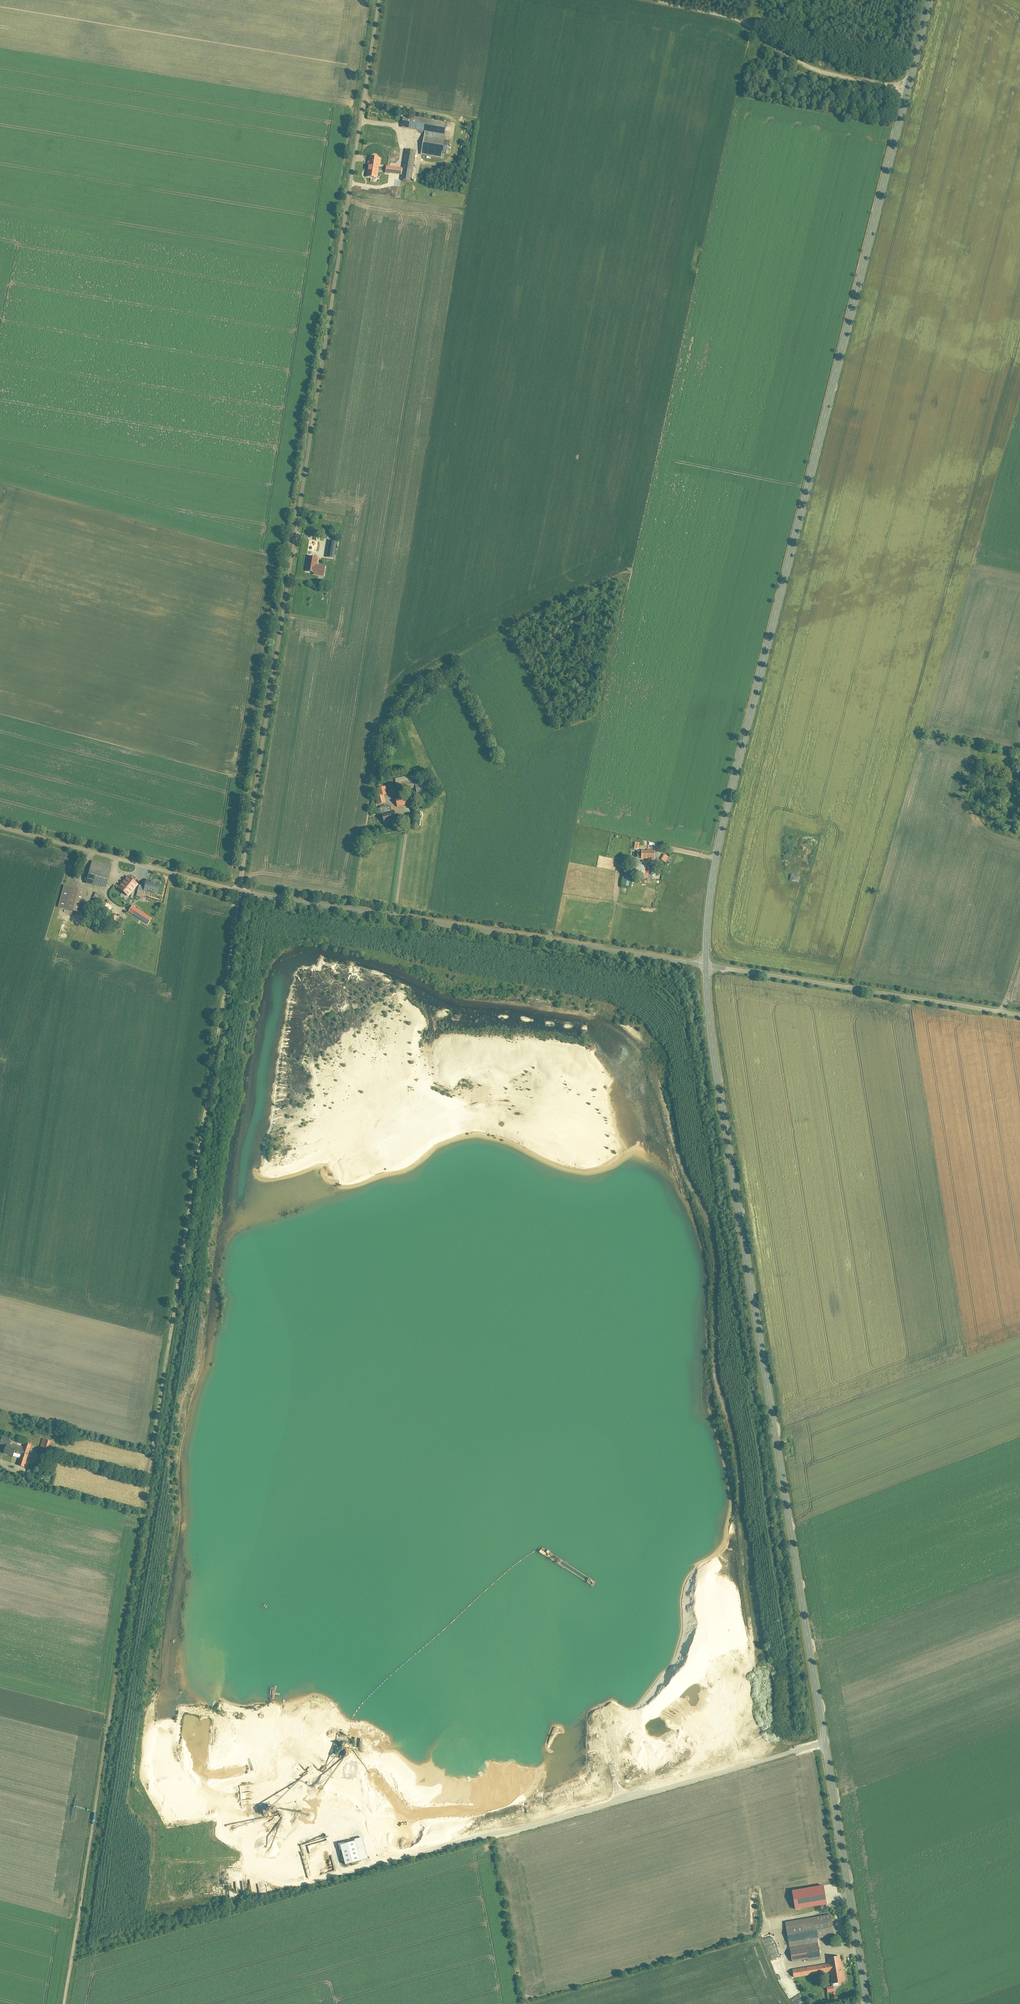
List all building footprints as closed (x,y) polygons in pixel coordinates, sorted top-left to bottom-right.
[(405,115),(403,128),(446,135),(448,122),(405,115)] [(427,134),(422,155),(443,159),(447,138),(427,134)] [(383,146),(382,157),(398,159),(400,149),(383,146)] [(402,169),(388,167),(387,176),(400,179),(402,169)] [(326,568),(317,567),(318,557),(309,556),(307,573),(313,574),(313,577),(325,578),(326,568)] [(396,778),(397,786),(414,784),(413,777),(396,778)] [(417,782),(419,795),(431,794),(430,781),(417,782)] [(398,801),(399,807),(411,806),(410,799),(398,801)] [(384,817),(385,824),(397,822),(396,814),(384,817)] [(645,851),(644,861),(656,861),(656,852),(645,851)] [(93,862),(87,883),(106,888),(112,868),(93,862)] [(648,869),(646,879),(654,880),(655,870),(648,869)] [(126,876),(112,892),(124,902),(137,886),(126,876)] [(147,883),(144,891),(158,895),(160,886),(147,883)] [(65,886),(59,908),(80,914),(86,891),(65,886)] [(132,906),(128,913),(148,925),(153,918),(132,906)] [(24,1467),(32,1446),(25,1444),(23,1451),(17,1449),(17,1448),(10,1445),(12,1439),(2,1436),(0,1442),(0,1444),(7,1446),(4,1453),(14,1456),(16,1453),(23,1456),(19,1465),(24,1467)] [(44,1439),(41,1447),(52,1451),(55,1443),(44,1439)] [(788,1927),(791,1944),(835,1937),(832,1920),(788,1927)] [(807,1946),(808,1959),(821,1957),(820,1945),(807,1946)] [(795,1977),(831,1973),(832,1985),(843,1984),(840,1957),(829,1958),(830,1964),(794,1969),(795,1977)]
